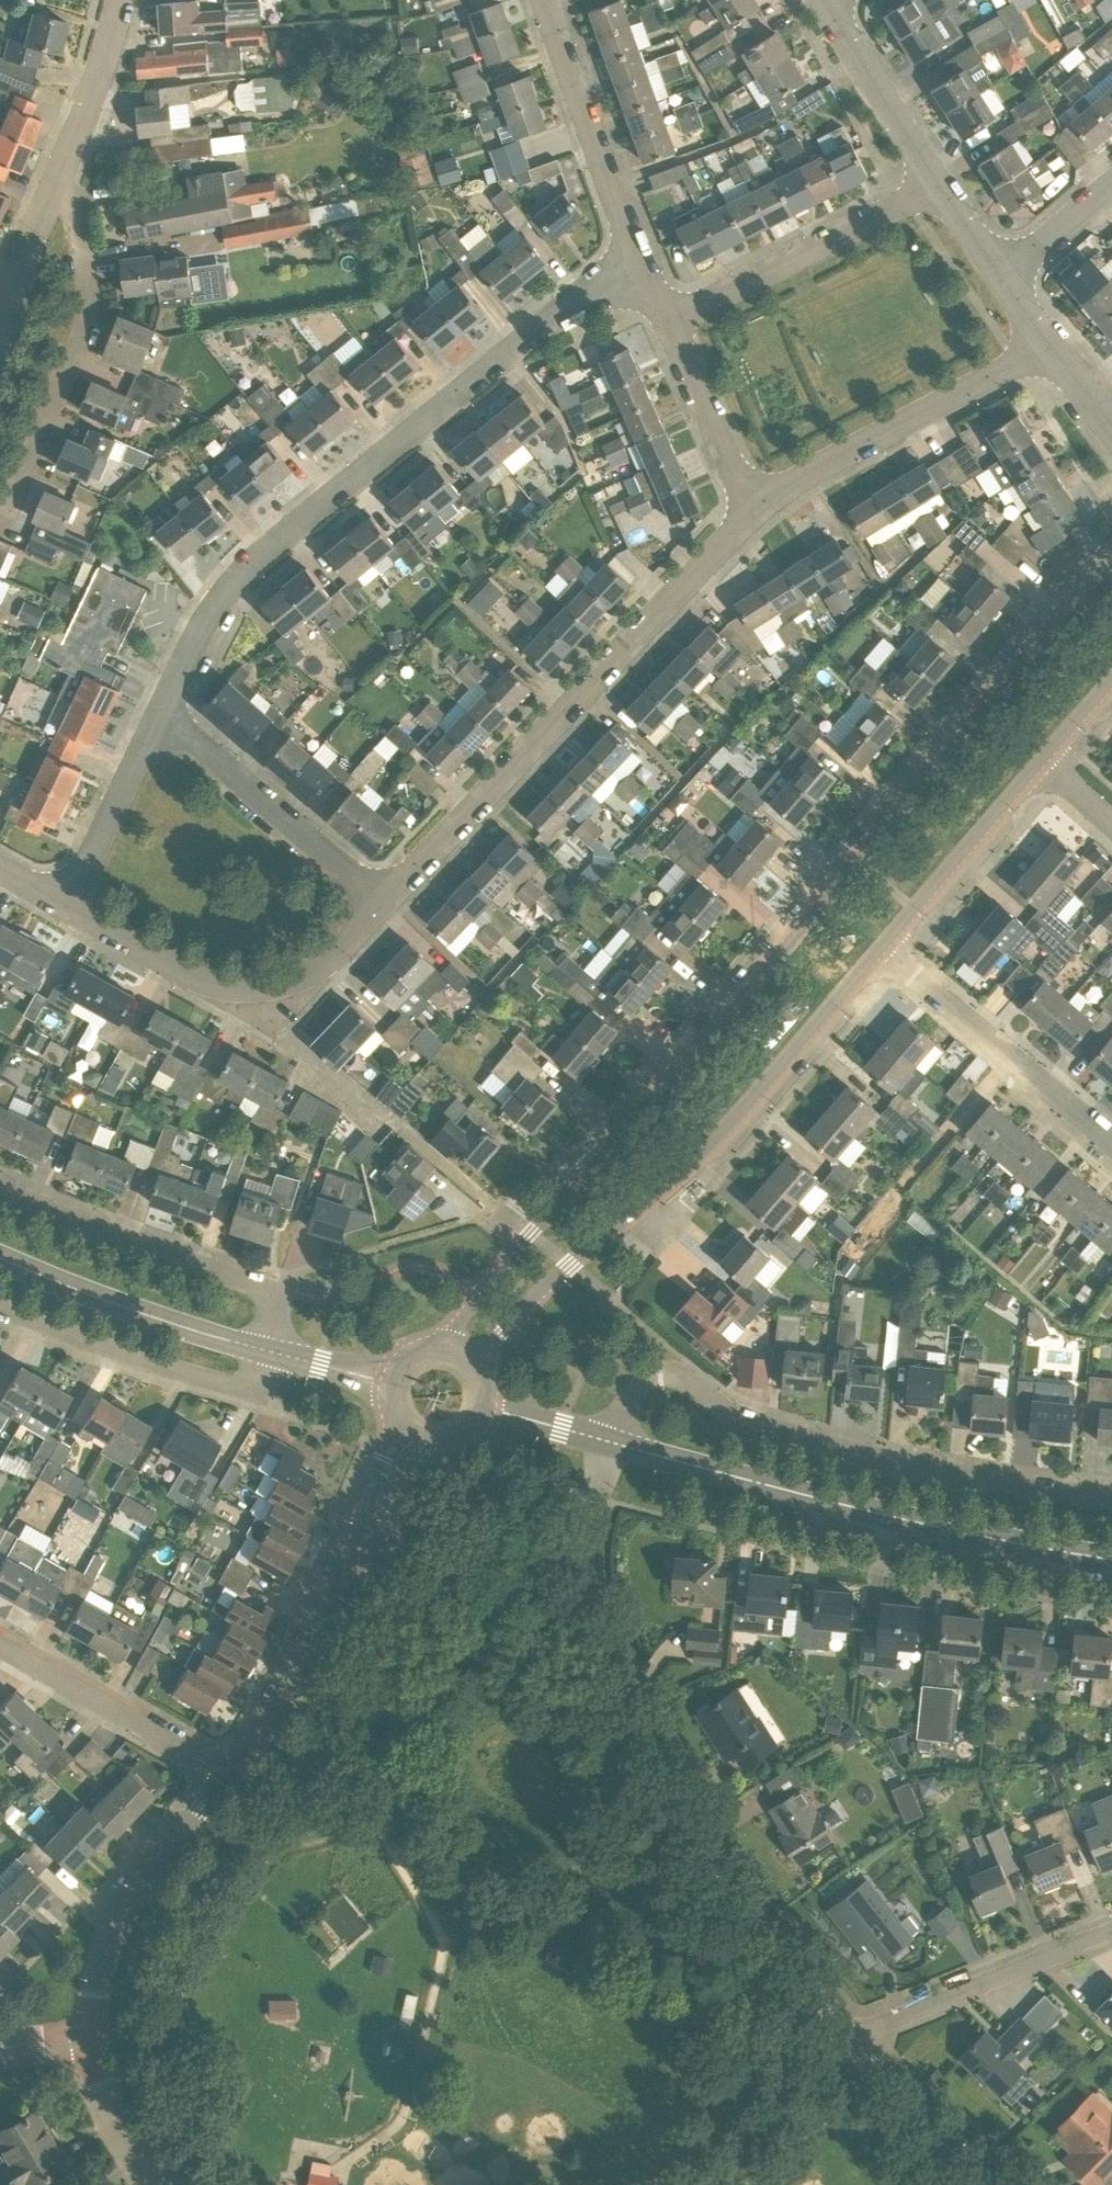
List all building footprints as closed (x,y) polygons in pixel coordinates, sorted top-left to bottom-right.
[(463,0),(434,0),(439,11),(464,2),(463,0)] [(632,23),(624,0),(619,0),(591,10),(600,35),(632,23)] [(643,20),(665,13),(660,0),(639,8),(643,20)] [(747,17),(761,8),(757,0),(721,0),(714,4),(715,4),(701,12),(708,23),(721,15),(729,28),(693,51),(700,62),(731,43),(754,28),(747,17)] [(949,7),(945,0),(908,0),(886,14),(901,38),(930,19),(943,11),(949,7)] [(1107,0),(1104,0),(1097,5),(1107,22),(1111,17),(1111,8),(1107,0)] [(229,8),(201,10),(200,1),(178,3),(161,3),(161,33),(175,33),(203,30),(264,26),(264,23),(231,26),(229,8)] [(1013,37),(1016,42),(1028,35),(1032,33),(1015,1),(999,10),(1001,14),(1000,15),(1007,26),(1013,37)] [(456,47),(511,26),(502,2),(471,13),(475,23),(463,28),(461,23),(443,29),(451,49),(456,47)] [(916,62),(950,41),(948,39),(957,33),(943,11),(930,19),(901,38),(916,62)] [(67,22),(32,12),(23,43),(9,39),(5,56),(0,55),(0,70),(33,84),(42,48),(59,53),(67,22)] [(669,25),(665,13),(663,13),(643,20),(648,32),(669,25)] [(975,43),(1007,26),(1000,15),(969,32),(975,43)] [(609,61),(642,49),(632,23),(600,35),(609,61)] [(230,46),(266,43),(264,26),(203,30),(203,32),(228,30),(229,39),(175,44),(176,53),(157,55),(157,48),(147,49),(148,58),(138,59),(140,77),(211,70),(211,73),(245,70),(243,51),(231,52),(230,46)] [(489,62),(520,51),(511,26),(456,47),(459,57),(484,48),(489,62)] [(983,54),(996,47),(1013,37),(1007,26),(975,43),(975,44),(945,63),(953,76),(933,88),(948,112),(982,91),(994,84),(988,74),(989,69),(983,59),(985,58),(983,54)] [(749,83),(791,56),(776,32),(744,52),(753,66),(740,73),(746,83),(748,82),(749,83)] [(402,38),(404,54),(420,52),(418,35),(402,38)] [(1111,59),(1111,44),(1104,36),(1095,45),(1109,61),(1111,59)] [(1003,59),(1020,50),(1016,42),(1013,37),(996,47),(1003,59)] [(662,70),(683,63),(682,62),(678,50),(657,58),(658,59),(647,63),(642,49),(609,61),(618,85),(651,74),(651,73),(662,69),(662,70)] [(294,64),(293,53),(279,55),(280,66),(294,64)] [(791,89),(806,80),(791,56),(749,83),(763,107),(735,121),(741,134),(792,107),(792,106),(799,102),(799,101),(791,89)] [(423,61),(410,58),(408,71),(421,73),(423,61)] [(461,87),(487,77),(481,61),(455,71),(455,73),(449,75),(452,86),(459,83),(461,87)] [(683,63),(662,70),(667,83),(687,76),(683,63)] [(33,84),(0,70),(0,88),(2,89),(0,93),(0,133),(31,146),(42,120),(30,114),(36,102),(30,100),(36,85),(33,84)] [(1083,95),(1094,86),(1080,70),(1070,79),(1083,95)] [(305,71),(255,78),(251,82),(241,84),(238,89),(240,105),(243,109),(255,109),(259,112),(294,107),(305,71)] [(627,111),(660,99),(651,74),(618,85),(627,111)] [(507,111),(538,101),(529,76),(498,87),(507,111)] [(487,77),(461,87),(466,103),(492,93),(487,77)] [(1075,103),(1083,95),(1070,79),(1061,86),(1075,103)] [(119,152),(212,138),(210,123),(175,127),(172,104),(193,101),(191,83),(148,88),(150,105),(138,107),(142,135),(152,134),(153,146),(119,150),(119,152)] [(1111,87),(1091,105),(1111,130),(1111,88),(1111,87)] [(799,118),(808,112),(826,101),(819,89),(799,101),(799,102),(792,106),(792,107),(793,107),(799,118)] [(1018,120),(1050,103),(1043,90),(1011,109),(1018,120)] [(997,115),(982,91),(948,112),(964,136),(997,115)] [(637,136),(669,125),(660,99),(627,111),(637,136)] [(680,120),(701,113),(696,100),(675,108),(680,120)] [(516,137),(547,126),(538,101),(507,111),(516,137)] [(1024,132),(1056,113),(1050,103),(1018,120),(1024,132)] [(480,120),(496,115),(492,105),(477,110),(480,120)] [(1091,105),(1063,129),(1066,132),(1083,154),(1092,146),(1093,147),(1111,131),(1111,130),(1091,105)] [(684,133),(705,125),(701,113),(680,120),(684,133)] [(496,115),(480,120),(481,121),(482,121),(484,124),(480,126),(483,134),(500,127),(496,115)] [(229,124),(231,134),(253,130),(252,120),(229,124)] [(646,162),(678,150),(669,125),(637,136),(646,162)] [(843,188),(869,175),(844,125),(832,131),(839,146),(826,153),(843,188)] [(1088,159),(1083,154),(1066,132),(1055,141),(1078,168),(1088,159)] [(31,146),(0,133),(0,178),(3,179),(8,167),(20,172),(31,146)] [(212,138),(214,153),(246,149),(244,134),(212,138)] [(798,134),(787,139),(795,155),(806,149),(798,134)] [(212,138),(119,152),(123,182),(151,178),(149,169),(155,168),(154,160),(214,153),(212,138)] [(793,213),(818,201),(800,166),(795,155),(787,139),(778,143),(792,170),(777,178),(776,178),(793,213)] [(503,178),(530,168),(520,140),(493,150),(503,178)] [(996,186),(1029,165),(1014,141),(981,163),(996,186)] [(400,149),(403,158),(401,158),(410,187),(434,180),(426,151),(424,152),(422,143),(400,149)] [(843,188),(826,153),(800,166),(818,201),(843,188)] [(443,182),(462,177),(456,156),(437,161),(443,182)] [(1043,190),(1035,177),(1051,167),(1044,156),(1029,165),(996,186),(1011,210),(1043,190)] [(503,178),(516,174),(520,184),(535,179),(536,182),(564,172),(560,158),(530,169),(530,168),(503,178)] [(776,178),(777,178),(771,166),(756,174),(749,159),(738,164),(769,225),(793,213),(776,178)] [(683,177),(683,178),(686,178),(691,194),(702,190),(691,161),(684,164),(688,175),(683,177)] [(683,177),(688,175),(684,164),(671,168),(651,176),(655,188),(683,178),(683,177)] [(744,237),(769,225),(738,164),(729,169),(736,182),(721,190),(728,203),(727,203),(744,237)] [(133,239),(154,235),(255,216),(252,203),(278,198),(274,179),(249,183),(246,168),(225,172),(225,169),(189,176),(193,193),(126,206),(133,239)] [(338,185),(339,193),(350,191),(349,183),(338,185)] [(494,198),(519,229),(531,219),(506,188),(494,198)] [(411,199),(418,209),(429,202),(422,191),(411,199)] [(9,196),(0,192),(0,218),(9,196)] [(551,242),(556,238),(583,216),(564,193),(532,219),(551,242)] [(344,202),(346,214),(360,211),(357,199),(344,202)] [(720,250),(744,237),(727,203),(703,215),(702,215),(720,250)] [(702,215),(703,215),(699,206),(674,219),(679,228),(678,229),(695,262),(720,250),(702,215)] [(229,248),(283,238),(278,216),(224,226),(229,248)] [(496,243),(497,243),(481,223),(461,238),(453,227),(450,230),(447,226),(441,231),(443,235),(441,237),(465,267),(464,268),(470,276),(471,275),(473,278),(482,270),(505,298),(527,281),(504,252),(496,243)] [(434,232),(422,238),(427,247),(439,241),(434,232)] [(549,263),(526,235),(504,252),(527,281),(549,263)] [(1107,263),(1098,252),(1075,271),(1065,280),(1084,302),(1111,279),(1111,259),(1107,263)] [(189,256),(157,260),(156,255),(121,260),(126,294),(159,289),(162,307),(187,303),(186,298),(194,297),(189,256)] [(1075,271),(1065,259),(1055,267),(1065,280),(1075,271)] [(461,284),(470,276),(464,268),(447,282),(444,278),(429,290),(439,302),(439,303),(463,333),(486,314),(461,284)] [(1111,316),(1111,279),(1084,302),(1103,324),(1111,316)] [(375,304),(385,317),(393,311),(383,298),(375,304)] [(417,306),(410,311),(400,320),(406,329),(416,321),(440,351),(463,333),(439,303),(424,314),(417,306)] [(400,320),(410,311),(405,305),(395,313),(400,320)] [(1103,324),(1111,335),(1111,316),(1103,324)] [(104,357),(138,371),(141,372),(142,370),(158,332),(141,325),(121,317),(104,357)] [(397,336),(406,329),(400,320),(383,334),(390,342),(375,354),(399,384),(421,366),(397,336)] [(247,344),(244,325),(230,327),(234,346),(247,344)] [(336,349),(344,361),(364,347),(356,335),(336,349)] [(399,384),(375,354),(368,346),(346,364),(336,351),(325,359),(343,381),(352,374),(376,403),(399,384)] [(614,388),(642,375),(629,348),(602,360),(608,374),(596,379),(598,383),(580,391),(584,401),(602,394),(614,388)] [(324,360),(319,352),(312,357),(318,365),(324,360)] [(343,381),(325,359),(324,360),(318,365),(308,373),(324,394),(309,406),(335,436),(357,418),(333,389),(343,381)] [(138,371),(132,385),(171,402),(172,400),(181,404),(187,390),(142,370),(141,372),(138,371)] [(550,380),(554,388),(567,382),(564,374),(550,380)] [(626,414),(653,402),(642,375),(614,388),(626,414)] [(128,396),(114,390),(94,382),(82,409),(132,430),(138,414),(162,424),(171,402),(132,385),(128,396)] [(335,436),(309,406),(294,418),(267,383),(249,398),(270,424),(278,433),(287,425),(311,455),(335,436)] [(547,423),(537,411),(523,393),(500,412),(525,443),(541,430),(558,451),(571,441),(565,425),(556,415),(547,423)] [(602,394),(584,401),(589,410),(606,403),(602,394)] [(993,409),(1002,424),(1017,415),(1008,400),(993,409)] [(638,440),(665,428),(653,402),(626,414),(638,440)] [(504,459),(525,443),(500,412),(478,430),(503,460),(504,459)] [(1002,457),(1034,437),(1018,414),(1017,415),(1002,424),(987,434),(1002,457)] [(268,441),(278,433),(270,424),(266,429),(254,439),(261,447),(246,459),(270,489),(293,471),(268,441)] [(649,467),(677,455),(665,428),(638,440),(649,467)] [(119,441),(113,438),(93,429),(86,446),(70,439),(58,465),(91,479),(102,454),(111,458),(119,441)] [(488,472),(503,460),(478,430),(455,448),(479,477),(469,485),(477,495),(477,494),(495,480),(488,472)] [(607,454),(626,446),(621,437),(603,445),(607,454)] [(1004,487),(1048,460),(1034,437),(1002,457),(989,465),(1004,487)] [(967,443),(952,453),(969,479),(984,470),(979,462),(967,443)] [(607,454),(612,463),(630,455),(626,446),(607,454)] [(158,448),(155,455),(160,458),(168,452),(158,448)] [(969,479),(952,453),(939,461),(953,483),(956,488),(969,479)] [(661,494),(689,482),(677,455),(649,467),(636,473),(644,491),(627,498),(631,508),(649,500),(661,494)] [(247,508),(270,489),(246,459),(232,471),(225,462),(207,477),(214,485),(223,478),(247,508)] [(1022,510),(1064,484),(1048,460),(1004,487),(1005,489),(1007,487),(1022,510)] [(916,505),(953,483),(939,461),(928,468),(925,463),(900,479),(916,505)] [(436,463),(413,482),(438,513),(454,500),(460,508),(467,503),(477,495),(469,485),(460,493),(436,463)] [(204,493),(214,485),(207,477),(190,490),(197,498),(181,511),(206,541),(228,523),(204,493)] [(875,494),(891,521),(916,505),(900,479),(875,494)] [(391,500),(404,517),(414,530),(405,537),(423,560),(434,551),(423,537),(429,532),(423,525),(438,513),(413,482),(391,500)] [(689,482),(661,494),(674,521),(701,509),(689,482)] [(1056,521),(1079,507),(1064,484),(1022,510),(1032,504),(1047,527),(1031,537),(1042,553),(1066,537),(1056,521)] [(532,495),(545,511),(554,503),(541,487),(532,495)] [(597,499),(606,496),(604,490),(595,493),(597,499)] [(78,504),(67,500),(47,491),(35,519),(39,520),(32,536),(64,550),(71,533),(66,531),(78,504)] [(483,502),(477,494),(477,495),(467,503),(473,510),(483,502)] [(866,537),(891,521),(875,494),(850,510),(866,537)] [(532,499),(521,509),(529,518),(540,508),(532,499)] [(649,500),(631,508),(635,516),(653,509),(649,500)] [(206,541),(181,511),(174,502),(161,512),(169,521),(167,522),(161,515),(143,529),(151,538),(160,531),(183,560),(206,541)] [(970,517),(982,525),(986,517),(984,509),(978,505),(970,517)] [(933,509),(923,515),(939,541),(949,535),(933,509)] [(372,515),(349,534),(374,564),(389,552),(395,560),(402,555),(413,568),(423,560),(405,537),(395,544),(372,515)] [(939,541),(923,515),(914,521),(930,547),(939,541)] [(969,544),(976,550),(986,538),(964,519),(954,530),(969,544)] [(531,544),(538,538),(530,529),(523,535),(531,544)] [(993,545),(1016,565),(1027,552),(1005,532),(993,545)] [(326,552),(348,579),(350,582),(341,589),(360,612),(371,603),(360,589),(366,585),(359,576),(374,564),(349,534),(326,552)] [(60,561),(64,550),(32,536),(27,550),(54,562),(55,559),(60,561)] [(0,538),(0,574),(13,544),(0,538)] [(854,567),(848,558),(837,539),(811,555),(828,581),(836,593),(835,593),(845,609),(852,605),(854,603),(844,587),(848,584),(842,574),(854,567)] [(884,542),(874,548),(884,564),(894,558),(884,542)] [(989,561),(976,550),(969,544),(961,554),(981,571),(989,561)] [(578,575),(586,567),(572,554),(564,562),(578,575)] [(803,598),(828,581),(811,555),(787,571),(803,598)] [(483,569),(471,557),(461,566),(473,579),(483,569)] [(149,589),(122,576),(126,568),(107,559),(104,567),(101,565),(64,643),(52,637),(43,658),(71,672),(80,676),(87,661),(99,666),(100,663),(103,664),(110,650),(118,654),(149,589)] [(81,569),(90,574),(94,564),(85,560),(81,569)] [(589,626),(610,605),(588,584),(578,575),(564,562),(557,569),(571,582),(559,595),(569,605),(568,605),(589,626)] [(608,563),(599,573),(588,584),(610,605),(630,583),(608,563)] [(308,567),(285,586),(310,617),(326,604),(332,612),(338,607),(349,621),(360,612),(341,589),(331,597),(329,594),(308,567)] [(778,613),(803,598),(787,571),(762,586),(778,613)] [(1010,595),(994,581),(984,573),(964,595),(991,618),(1010,595)] [(899,592),(913,604),(920,595),(907,584),(899,592)] [(296,629),(310,617),(285,586),(262,604),(286,634),(277,642),(295,663),(307,654),(296,641),(302,636),(296,629)] [(785,623),(778,613),(762,586),(737,602),(743,612),(730,620),(755,652),(766,645),(762,638),(777,629),(787,645),(795,640),(785,623)] [(991,618),(964,595),(955,587),(954,588),(952,586),(934,607),(922,597),(914,607),(934,624),(941,616),(971,641),(991,618)] [(520,599),(524,603),(539,618),(546,610),(532,596),(531,597),(527,592),(520,599)] [(839,613),(845,609),(835,593),(826,599),(837,615),(839,613)] [(20,618),(40,627),(48,609),(27,601),(20,618)] [(531,625),(539,618),(524,603),(517,611),(531,625)] [(569,648),(589,626),(568,605),(547,627),(569,648)] [(926,633),(934,624),(914,607),(906,616),(926,633)] [(795,640),(806,633),(795,617),(785,623),(795,640)] [(747,661),(755,652),(730,620),(729,621),(719,633),(710,624),(690,646),(712,668),(713,667),(722,676),(721,676),(736,691),(744,682),(730,669),(742,656),(747,661)] [(549,669),(569,648),(547,627),(527,649),(549,669)] [(24,634),(21,641),(32,645),(34,638),(24,634)] [(32,650),(34,651),(44,655),(51,640),(44,636),(39,634),(35,644),(33,649),(32,650)] [(405,642),(404,634),(391,635),(392,644),(402,643),(405,642)] [(956,658),(939,644),(929,635),(909,658),(937,681),(956,658)] [(693,689),(712,668),(690,646),(670,667),(693,689)] [(937,681),(909,658),(897,647),(878,669),(868,660),(859,670),(879,687),(887,678),(890,681),(889,681),(916,705),(937,681)] [(458,674),(465,666),(460,661),(454,656),(451,653),(444,659),(448,663),(447,663),(458,674)] [(486,671),(472,658),(465,666),(479,680),(489,689),(511,710),(531,688),(510,668),(499,679),(488,669),(486,671)] [(390,659),(382,667),(390,675),(396,669),(396,665),(390,659)] [(103,665),(103,664),(100,663),(99,666),(87,661),(80,676),(71,672),(61,695),(108,718),(121,690),(113,685),(119,673),(127,677),(127,676),(103,665)] [(252,673),(249,670),(243,664),(228,680),(229,681),(204,710),(226,729),(259,692),(245,680),(252,673)] [(852,679),(859,670),(852,664),(845,672),(852,679)] [(479,680),(465,666),(458,674),(472,688),(479,680)] [(682,700),(693,689),(670,667),(649,689),(673,710),(682,700)] [(879,687),(859,670),(852,679),(871,696),(879,687)] [(355,690),(355,688),(356,676),(355,676),(345,676),(344,676),(344,690),(345,690),(355,690)] [(730,698),(736,691),(721,676),(715,683),(730,698)] [(490,731),(511,710),(489,689),(469,710),(468,710),(490,731)] [(665,719),(673,710),(649,689),(629,710),(652,732),(665,719)] [(226,729),(248,748),(272,720),(282,728),(290,718),(289,718),(304,702),(293,692),(283,703),(289,708),(285,713),(260,691),(259,692),(226,729)] [(902,722),(875,699),(873,700),(864,693),(846,714),(882,744),(902,722)] [(94,745),(108,718),(61,695),(49,721),(61,726),(54,741),(78,752),(84,740),(94,745)] [(425,708),(440,722),(447,714),(433,700),(425,708)] [(432,730),(440,722),(425,708),(418,716),(432,730)] [(788,718),(795,723),(802,715),(796,709),(788,718)] [(490,731),(468,710),(449,732),(470,752),(490,731)] [(696,733),(704,724),(689,710),(681,719),(696,733)] [(803,715),(802,715),(795,723),(796,724),(816,742),(824,732),(804,714),(803,715)] [(862,768),(882,744),(846,714),(827,736),(836,744),(835,745),(862,768)] [(266,764),(288,784),(314,753),(315,754),(322,746),(290,718),(282,728),(290,736),(266,764)] [(690,740),(696,733),(681,719),(675,726),(690,740)] [(386,736),(399,747),(400,746),(410,754),(420,742),(398,723),(386,736)] [(807,752),(816,742),(796,724),(787,735),(807,752)] [(591,750),(613,771),(633,750),(627,744),(611,729),(591,750)] [(450,774),(470,752),(449,732),(428,753),(450,774)] [(368,782),(399,747),(386,736),(376,748),(374,747),(352,772),(345,780),(355,788),(328,819),(351,838),(386,797),(368,782)] [(72,764),(78,752),(54,741),(48,753),(50,754),(36,781),(70,797),(83,769),(72,764)] [(592,792),(613,771),(591,750),(571,772),(592,792)] [(345,780),(352,772),(346,767),(336,759),(330,767),(315,754),(314,753),(288,784),(310,803),(337,773),(345,780)] [(837,777),(821,762),(811,754),(800,766),(793,774),(792,776),(791,776),(817,799),(837,777)] [(408,775),(429,794),(439,783),(419,763),(408,775)] [(744,776),(734,767),(727,776),(737,785),(744,776)] [(749,778),(740,788),(760,805),(768,796),(773,800),(772,801),(797,823),(817,799),(791,776),(792,776),(781,767),(762,789),(749,778)] [(572,814),(592,792),(571,772),(550,793),(572,814)] [(638,795),(645,788),(631,774),(630,773),(623,781),(638,795)] [(56,825),(70,797),(36,781),(27,800),(16,795),(5,817),(39,833),(45,820),(56,825)] [(630,803),(638,795),(623,781),(615,789),(630,803)] [(752,815),(760,805),(740,788),(732,798),(732,799),(747,811),(752,815)] [(552,835),(572,814),(550,793),(530,815),(552,835)] [(436,801),(430,795),(427,798),(426,804),(427,810),(436,801)] [(410,811),(404,806),(398,812),(385,800),(386,798),(386,797),(351,838),(372,857),(410,811)] [(597,836),(604,829),(590,815),(583,823),(597,836)] [(784,838),(759,816),(738,841),(763,862),(784,838)] [(738,841),(736,839),(726,852),(690,820),(686,824),(672,840),(706,868),(714,858),(744,884),(763,862),(738,841)] [(589,844),(597,836),(583,823),(576,831),(589,844)] [(533,854),(528,849),(512,834),(492,855),(513,875),(533,854)] [(661,844),(665,848),(672,840),(668,836),(661,844)] [(1063,883),(1064,882),(1069,876),(1084,859),(1058,837),(1037,861),(1063,883)] [(638,857),(647,847),(639,839),(629,849),(638,857)] [(670,893),(671,894),(707,925),(729,901),(705,880),(704,881),(698,877),(706,868),(672,840),(664,849),(689,871),(670,893)] [(1089,857),(1100,867),(1109,858),(1098,848),(1089,857)] [(493,897),(513,875),(492,855),(472,877),(493,897)] [(1076,893),(1064,882),(1063,883),(1037,861),(1017,885),(1044,908),(1035,918),(1062,941),(1066,937),(1068,939),(1076,929),(1058,914),(1076,893)] [(589,889),(595,883),(583,872),(578,878),(589,889)] [(521,883),(536,897),(544,888),(530,874),(521,883)] [(1083,898),(1094,909),(1111,890),(1111,884),(1103,876),(1083,898)] [(472,918),(493,897),(472,877),(451,898),(472,918)] [(551,893),(569,908),(581,894),(564,879),(551,893)] [(529,905),(536,897),(521,883),(514,891),(529,905)] [(537,898),(546,907),(552,900),(543,891),(538,897),(537,898)] [(641,906),(633,916),(652,932),(660,923),(665,926),(688,947),(707,925),(671,894),(670,893),(651,915),(641,906)] [(452,939),(472,918),(451,898),(431,919),(452,939)] [(1001,905),(980,929),(1006,951),(1016,959),(1035,937),(1053,953),(1054,952),(1053,952),(1062,941),(1035,918),(1027,927),(1001,905)] [(652,932),(633,916),(623,907),(614,917),(634,934),(615,956),(620,961),(652,988),(673,964),(646,940),(652,932)] [(1102,921),(1111,929),(1111,910),(1102,921)] [(496,940),(504,932),(489,917),(481,926),(483,928),(496,940)] [(1068,939),(1079,950),(1077,947),(1095,927),(1086,919),(1076,930),(1076,929),(1068,939)] [(30,937),(5,923),(0,931),(0,979),(6,983),(14,968),(13,968),(30,937)] [(498,942),(496,940),(483,928),(476,936),(490,950),(498,942)] [(985,974),(1006,951),(980,929),(960,952),(985,974)] [(505,932),(497,940),(514,956),(521,948),(505,933),(505,932)] [(39,982),(45,971),(56,952),(30,937),(13,968),(14,968),(39,982)] [(1079,950),(1068,939),(1066,937),(1062,941),(1053,952),(1054,952),(1053,953),(1035,973),(1034,975),(1044,984),(1023,1008),(1046,1028),(1071,999),(1051,982),(1079,950)] [(443,973),(426,956),(410,941),(390,962),(416,986),(429,999),(439,988),(441,990),(450,981),(465,995),(469,990),(465,986),(471,980),(453,962),(443,973)] [(556,960),(560,963),(568,953),(564,950),(556,959),(556,960)] [(560,963),(575,977),(583,968),(568,953),(560,963)] [(630,1010),(631,1011),(652,988),(620,961),(615,957),(596,979),(583,968),(575,977),(596,994),(623,1018),(630,1010)] [(433,1002),(429,999),(416,986),(390,962),(371,982),(404,1013),(394,1023),(412,1040),(423,1029),(414,1021),(433,1002)] [(512,975),(524,987),(536,974),(524,962),(512,975)] [(1034,975),(1035,973),(1023,962),(1006,982),(1018,993),(1034,975)] [(566,987),(575,977),(560,963),(551,973),(566,987)] [(94,1008),(109,981),(82,966),(68,991),(57,985),(49,998),(46,1004),(70,1017),(80,1000),(94,1008)] [(71,974),(65,971),(60,980),(59,982),(62,983),(66,983),(71,974)] [(587,1005),(596,994),(575,977),(566,987),(587,1005)] [(122,1021),(125,1015),(136,996),(109,981),(94,1008),(96,1009),(90,1018),(105,1026),(100,1034),(122,1046),(133,1028),(122,1021)] [(1100,1004),(1104,1008),(1100,1012),(1089,1002),(1090,1001),(1079,991),(1071,999),(1046,1028),(1070,1049),(1091,1025),(1099,1032),(1111,1018),(1111,991),(1100,1004)] [(46,1004),(49,998),(38,992),(26,1014),(38,1020),(46,1004)] [(615,1027),(623,1018),(596,994),(587,1005),(588,1006),(590,1005),(594,1009),(602,1016),(615,1027)] [(486,999),(477,1010),(488,1019),(497,1009),(486,999)] [(378,1028),(367,1017),(351,1002),(332,1022),(358,1047),(376,1030),(378,1028)] [(171,1051),(186,1023),(158,1008),(144,1034),(133,1028),(122,1046),(146,1060),(156,1043),(171,1051)] [(615,1027),(602,1016),(594,1009),(575,1032),(599,1053),(619,1030),(615,1027)] [(923,1073),(944,1050),(907,1018),(886,1042),(923,1073)] [(339,1068),(358,1047),(332,1022),(313,1043),(339,1068)] [(199,1064),(202,1058),(213,1038),(186,1023),(171,1051),(172,1051),(162,1070),(176,1078),(170,1088),(193,1100),(210,1070),(199,1064)] [(402,1054),(414,1042),(394,1023),(383,1035),(402,1054)] [(423,1029),(412,1040),(414,1042),(431,1058),(446,1042),(427,1025),(423,1029)] [(515,1041),(517,1043),(534,1058),(542,1048),(515,1025),(508,1034),(516,1040),(515,1041)] [(579,1076),(599,1053),(575,1032),(566,1042),(555,1033),(545,1045),(554,1053),(554,1054),(579,1076)] [(47,1040),(34,1033),(28,1045),(41,1052),(47,1040)] [(1088,1065),(1111,1086),(1111,1038),(1088,1065)] [(927,1076),(923,1073),(886,1042),(865,1066),(895,1092),(897,1089),(901,1092),(902,1091),(909,1097),(927,1076)] [(546,1068),(534,1058),(517,1043),(494,1071),(515,1089),(503,1103),(534,1129),(557,1102),(534,1082),(546,1068)] [(243,1101),(262,1066),(235,1051),(221,1077),(210,1070),(193,1100),(194,1101),(200,1090),(223,1102),(228,1093),(243,1101)] [(276,1106),(290,1081),(262,1066),(243,1101),(244,1102),(248,1094),(263,1103),(253,1119),(278,1132),(288,1112),(276,1106)] [(69,1077),(52,1069),(46,1080),(63,1088),(69,1077)] [(98,1087),(104,1074),(97,1070),(88,1074),(84,1080),(98,1087)] [(405,1086),(406,1085),(393,1075),(376,1097),(389,1106),(405,1086)] [(962,1104),(976,1085),(963,1075),(949,1093),(962,1104)] [(29,1115),(11,1108),(21,1087),(0,1076),(0,1138),(15,1145),(29,1115)] [(403,1118),(417,1100),(426,1088),(413,1078),(407,1086),(406,1085),(405,1086),(389,1106),(403,1118)] [(856,1135),(871,1118),(877,1111),(864,1100),(848,1085),(827,1109),(856,1135)] [(310,1125),(324,1100),(305,1090),(294,1109),(291,1115),(310,1125)] [(891,1104),(909,1120),(920,1107),(909,1097),(902,1091),(901,1092),(891,1104)] [(86,1095),(90,1106),(100,1102),(95,1092),(86,1095)] [(329,1136),(343,1111),(324,1100),(310,1125),(329,1136)] [(67,1136),(77,1111),(58,1103),(49,1124),(29,1115),(15,1145),(43,1158),(52,1138),(55,1131),(67,1136)] [(909,1120),(891,1104),(876,1121),(894,1137),(909,1120)] [(983,1144),(1006,1117),(990,1104),(967,1130),(983,1144)] [(492,1125),(475,1111),(469,1106),(457,1120),(451,1115),(430,1141),(449,1156),(457,1147),(480,1166),(501,1142),(487,1130),(492,1125)] [(838,1157),(842,1161),(843,1160),(849,1165),(856,1157),(845,1148),(856,1135),(827,1109),(805,1133),(835,1160),(838,1157)] [(97,1180),(109,1150),(94,1145),(103,1122),(77,1111),(67,1136),(79,1141),(68,1168),(97,1180)] [(999,1158),(1022,1131),(1006,1117),(983,1144),(999,1158)] [(181,1212),(197,1168),(181,1162),(183,1157),(172,1153),(182,1127),(168,1122),(159,1147),(157,1147),(149,1169),(162,1174),(152,1201),(181,1212)] [(1015,1171),(1038,1145),(1022,1131),(999,1158),(1015,1171)] [(364,1162),(380,1143),(368,1132),(353,1149),(351,1151),(364,1162)] [(149,1169),(157,1147),(134,1138),(127,1157),(109,1150),(97,1180),(126,1192),(137,1165),(149,1169)] [(436,1166),(436,1165),(411,1143),(385,1174),(397,1183),(389,1193),(415,1216),(436,1192),(417,1176),(430,1161),(436,1166)] [(1031,1185),(1040,1175),(1054,1158),(1038,1145),(1015,1171),(1031,1185)] [(820,1178),(806,1166),(788,1153),(769,1178),(798,1203),(820,1178)] [(961,1173),(973,1160),(964,1153),(953,1166),(961,1173)] [(842,1161),(831,1173),(850,1189),(861,1176),(849,1165),(843,1160),(842,1161)] [(969,1180),(981,1167),(973,1160),(961,1173),(969,1180)] [(234,1197),(241,1178),(216,1169),(197,1168),(181,1212),(210,1222),(221,1192),(234,1197)] [(1061,1210),(1083,1184),(1067,1170),(1045,1196),(1061,1210)] [(271,1241),(282,1204),(294,1208),(302,1179),(279,1172),(276,1185),(249,1177),(233,1229),(271,1241)] [(342,1237),(353,1204),(340,1200),(347,1177),(332,1173),(325,1196),(321,1195),(311,1228),(342,1237)] [(839,1201),(850,1189),(831,1173),(821,1185),(839,1201)] [(779,1226),(798,1203),(769,1178),(749,1203),(779,1226)] [(993,1200),(1004,1187),(996,1180),(985,1193),(993,1200)] [(1076,1223),(1099,1197),(1083,1184),(1061,1210),(1076,1223)] [(1001,1207),(1012,1194),(1004,1187),(993,1200),(1001,1207)] [(1111,1214),(1111,1208),(1099,1197),(1076,1223),(1092,1237),(1111,1214)] [(1111,1247),(1111,1214),(1092,1237),(1108,1251),(1111,1247)] [(844,1217),(832,1232),(845,1242),(857,1227),(844,1217)] [(1039,1239),(1050,1226),(1042,1219),(1031,1232),(1039,1239)] [(1047,1246),(1058,1233),(1050,1226),(1039,1239),(1047,1246)] [(785,1227),(773,1240),(796,1259),(807,1246),(785,1227)] [(771,1256),(762,1249),(746,1234),(723,1261),(745,1280),(736,1290),(749,1301),(759,1310),(774,1292),(754,1275),(771,1256)] [(1070,1265),(1082,1252),(1073,1245),(1062,1258),(1070,1265)] [(819,1257),(807,1246),(796,1259),(808,1270),(819,1257)] [(1078,1272),(1090,1259),(1082,1252),(1070,1265),(1078,1272)] [(998,1262),(1009,1271),(1015,1263),(1005,1254),(998,1262)] [(963,1274),(979,1282),(985,1270),(969,1262),(963,1274)] [(736,1290),(725,1280),(708,1299),(698,1290),(677,1314),(699,1333),(693,1339),(716,1359),(759,1310),(749,1301),(736,1290)] [(1005,1309),(1014,1295),(999,1285),(990,1300),(1005,1309)] [(798,1305),(797,1311),(810,1313),(812,1300),(804,1299),(798,1305)] [(1032,1334),(1048,1327),(1044,1318),(1038,1311),(1030,1311),(1028,1325),(1032,1334)] [(780,1312),(777,1343),(800,1345),(803,1314),(780,1312)] [(855,1346),(858,1321),(840,1319),(834,1378),(836,1379),(836,1377),(850,1378),(848,1394),(881,1397),(884,1366),(867,1364),(869,1347),(855,1346)] [(909,1400),(942,1403),(944,1390),(945,1373),(946,1365),(944,1365),(945,1359),(929,1357),(929,1350),(916,1348),(918,1329),(922,1329),(902,1327),(898,1363),(913,1365),(909,1400)] [(979,1358),(980,1343),(967,1342),(965,1357),(979,1358)] [(821,1391),(825,1351),(788,1347),(784,1387),(821,1391)] [(767,1385),(770,1363),(770,1356),(742,1355),(740,1380),(743,1383),(767,1385)] [(1006,1431),(1009,1394),(994,1393),(995,1377),(979,1375),(980,1362),(961,1360),(960,1374),(958,1392),(958,1397),(976,1399),(973,1428),(1006,1431)] [(46,1380),(21,1365),(0,1402),(0,1410),(20,1422),(46,1380)] [(958,1392),(960,1374),(945,1373),(944,1390),(958,1392)] [(1091,1375),(1087,1421),(1101,1422),(1099,1440),(1111,1442),(1111,1377),(1091,1375)] [(1070,1438),(1074,1402),(1036,1397),(1038,1381),(1021,1379),(1016,1418),(1017,1418),(1017,1415),(1033,1416),(1032,1434),(1070,1438)] [(35,1456),(36,1457),(47,1463),(60,1441),(48,1434),(60,1413),(71,1395),(46,1380),(20,1422),(46,1437),(35,1456)] [(93,1438),(94,1435),(107,1442),(125,1410),(124,1410),(126,1407),(125,1403),(116,1398),(112,1399),(111,1402),(101,1396),(78,1434),(88,1440),(93,1438)] [(127,1464),(150,1425),(125,1410),(107,1442),(101,1452),(126,1466),(113,1488),(125,1494),(139,1471),(127,1464)] [(206,1435),(204,1438),(189,1430),(191,1426),(181,1420),(181,1419),(180,1418),(162,1452),(184,1465),(167,1493),(197,1511),(199,1507),(206,1496),(218,1477),(203,1468),(219,1442),(206,1435)] [(309,1484),(310,1485),(315,1474),(299,1465),(305,1454),(274,1437),(267,1451),(279,1459),(270,1474),(277,1478),(304,1493),(309,1484)] [(61,1439),(60,1441),(47,1463),(40,1477),(75,1497),(85,1480),(60,1465),(71,1445),(61,1439)] [(39,1478),(28,1471),(33,1463),(31,1461),(16,1454),(14,1457),(13,1458),(4,1453),(0,1460),(0,1467),(27,1477),(36,1480),(37,1479),(39,1478)] [(36,1457),(33,1463),(28,1471),(39,1478),(40,1477),(47,1463),(36,1457)] [(225,1473),(236,1479),(242,1468),(232,1461),(225,1473)] [(229,1490),(236,1479),(225,1473),(218,1484),(229,1490)] [(316,1488),(310,1485),(309,1484),(304,1493),(277,1478),(278,1478),(267,1496),(274,1501),(300,1516),(305,1506),(306,1507),(316,1488)] [(84,1484),(79,1493),(92,1500),(97,1491),(84,1484)] [(146,1522),(153,1512),(127,1493),(120,1504),(146,1522)] [(256,1514),(271,1523),(297,1538),(302,1529),(303,1529),(313,1511),(306,1507),(305,1506),(300,1516),(274,1501),(267,1496),(261,1493),(251,1512),(256,1514)] [(83,1514),(89,1503),(78,1496),(72,1508),(83,1514)] [(206,1496),(199,1507),(210,1514),(217,1502),(206,1496)] [(310,1533),(303,1529),(302,1529),(297,1538),(271,1523),(256,1514),(246,1533),(261,1541),(295,1560),(310,1533)] [(0,1566),(0,1591),(17,1600),(33,1570),(42,1555),(41,1555),(43,1551),(18,1536),(7,1530),(0,1542),(0,1556),(5,1558),(0,1566)] [(280,1587),(295,1560),(261,1541),(251,1560),(277,1575),(272,1583),(280,1587)] [(186,1548),(180,1559),(187,1563),(188,1563),(194,1553),(186,1548)] [(88,1567),(98,1573),(106,1560),(95,1554),(88,1567)] [(70,1595),(83,1572),(70,1565),(68,1570),(42,1555),(33,1570),(17,1600),(43,1615),(58,1588),(70,1595)] [(226,1569),(248,1581),(255,1569),(233,1556),(226,1569)] [(198,1557),(192,1568),(205,1575),(211,1564),(210,1563),(199,1558),(198,1557)] [(722,1604),(723,1598),(725,1576),(715,1575),(716,1560),(684,1557),(683,1569),(677,1569),(675,1589),(693,1590),(691,1601),(722,1604)] [(183,1570),(187,1563),(180,1559),(176,1566),(177,1567),(183,1570)] [(241,1594),(248,1581),(226,1569),(219,1581),(241,1594)] [(93,1643),(115,1603),(89,1589),(95,1579),(83,1572),(70,1595),(81,1601),(66,1628),(93,1643)] [(790,1576),(762,1573),(753,1572),(750,1596),(737,1595),(734,1628),(762,1631),(764,1612),(786,1614),(790,1576)] [(167,1599),(168,1600),(168,1599),(175,1587),(159,1578),(149,1596),(157,1600),(153,1607),(161,1611),(167,1599)] [(175,1587),(168,1599),(168,1600),(188,1611),(195,1599),(175,1587)] [(850,1629),(852,1613),(854,1592),(819,1588),(816,1610),(801,1608),(797,1645),(831,1649),(833,1627),(850,1629)] [(274,1608),(267,1604),(262,1611),(235,1597),(230,1607),(217,1600),(212,1609),(222,1615),(231,1620),(258,1635),(263,1626),(274,1608)] [(140,1650),(160,1616),(144,1607),(140,1614),(116,1601),(115,1603),(93,1643),(120,1658),(128,1644),(140,1650)] [(916,1648),(918,1627),(921,1605),(884,1601),(881,1625),(865,1623),(860,1662),(896,1666),(898,1646),(916,1648)] [(979,1656),(981,1640),(983,1618),(946,1614),(942,1650),(927,1648),(918,1737),(919,1737),(934,1739),(956,1741),(962,1687),(953,1686),(957,1654),(979,1656)] [(159,1625),(177,1636),(183,1625),(164,1615),(159,1625)] [(270,1630),(263,1626),(258,1635),(231,1620),(222,1615),(212,1633),(221,1638),(255,1657),(270,1630)] [(171,1647),(177,1636),(159,1625),(152,1637),(171,1647)] [(1041,1647),(1041,1645),(1043,1630),(1008,1626),(1004,1665),(1019,1667),(1016,1686),(1055,1690),(1059,1648),(1041,1647)] [(694,1662),(722,1665),(723,1649),(719,1648),(721,1630),(691,1627),(689,1650),(695,1650),(694,1662)] [(1109,1670),(1111,1646),(1111,1637),(1078,1633),(1074,1673),(1095,1675),(1092,1703),(1111,1705),(1111,1670),(1109,1670)] [(240,1684),(255,1657),(221,1638),(212,1655),(195,1646),(194,1646),(210,1655),(210,1656),(238,1671),(234,1680),(240,1684)] [(148,1645),(136,1667),(149,1674),(161,1652),(148,1645)] [(223,1698),(234,1680),(238,1671),(210,1656),(210,1655),(194,1646),(184,1665),(194,1670),(221,1686),(216,1695),(223,1698)] [(206,1713),(216,1695),(221,1686),(194,1670),(184,1665),(187,1667),(172,1695),(206,1713)] [(744,1766),(779,1742),(760,1714),(759,1715),(740,1687),(702,1712),(721,1741),(717,1744),(727,1758),(735,1753),(744,1766)] [(36,1713),(14,1692),(0,1706),(0,1749),(1,1750),(12,1738),(36,1713)] [(34,1778),(45,1767),(64,1747),(54,1738),(58,1734),(36,1713),(12,1738),(25,1750),(15,1760),(34,1778)] [(825,1730),(841,1733),(844,1718),(828,1715),(825,1730)] [(846,1749),(863,1737),(856,1725),(838,1737),(846,1749)] [(907,1733),(893,1737),(897,1752),(911,1748),(907,1733)] [(934,1739),(919,1737),(918,1748),(933,1749),(934,1739)] [(84,1766),(101,1747),(92,1738),(74,1756),(84,1766)] [(64,1747),(45,1767),(55,1776),(73,1756),(64,1747)] [(93,1775),(96,1772),(111,1756),(101,1747),(84,1766),(93,1775)] [(109,1790),(134,1814),(154,1793),(129,1769),(109,1790)] [(919,1780),(924,1797),(942,1791),(937,1774),(919,1780)] [(799,1863),(839,1837),(821,1810),(820,1811),(805,1787),(772,1808),(787,1832),(781,1836),(799,1863)] [(115,1835),(134,1814),(109,1790),(91,1809),(85,1803),(84,1804),(109,1829),(108,1829),(115,1835)] [(1093,1801),(1101,1821),(1087,1827),(1105,1872),(1111,1869),(1111,1794),(1093,1801)] [(900,1805),(907,1822),(924,1814),(917,1798),(900,1805)] [(89,1850),(108,1829),(109,1829),(84,1804),(64,1825),(89,1850)] [(1074,1873),(1066,1852),(1081,1846),(1066,1807),(1036,1819),(1046,1844),(1028,1851),(1042,1888),(1060,1881),(1060,1879),(1074,1873)] [(69,1870),(77,1863),(89,1850),(64,1825),(45,1845),(37,1838),(27,1848),(46,1866),(55,1856),(69,1870)] [(1017,1898),(1006,1872),(1020,1867),(1004,1825),(975,1836),(987,1867),(966,1875),(981,1912),(1017,1898)] [(37,1875),(46,1866),(27,1848),(18,1858),(25,1864),(6,1884),(32,1909),(52,1889),(37,1875)] [(32,1909),(6,1884),(0,1890),(0,1918),(13,1930),(32,1909)] [(889,1954),(906,1941),(920,1929),(909,1915),(895,1926),(893,1923),(862,1885),(834,1907),(861,1942),(873,1933),(889,1954)] [(943,1934),(958,1923),(946,1907),(931,1919),(943,1934)] [(13,1930),(0,1918),(0,1955),(19,1935),(13,1930)] [(1034,2006),(1052,2024),(1064,2012),(1046,1994),(1034,2006)] [(1098,2008),(1111,2022),(1111,1994),(1098,2008)] [(267,2016),(296,2017),(296,1998),(267,1997),(267,2016)] [(1021,2061),(1042,2040),(1022,2018),(1011,2029),(996,2043),(987,2032),(963,2055),(1002,2093),(1027,2067),(1021,2061)] [(1111,2168),(1111,2109),(1093,2089),(1052,2130),(1080,2158),(1074,2164),(1095,2184),(1096,2184),(1111,2168)] [(50,2172),(69,2161),(58,2142),(55,2144),(35,2110),(0,2130),(0,2148),(6,2158),(0,2162),(0,2184),(1,2184),(28,2184),(50,2172)] [(311,2172),(308,2184),(336,2184),(337,2177),(329,2175),(311,2172)]
